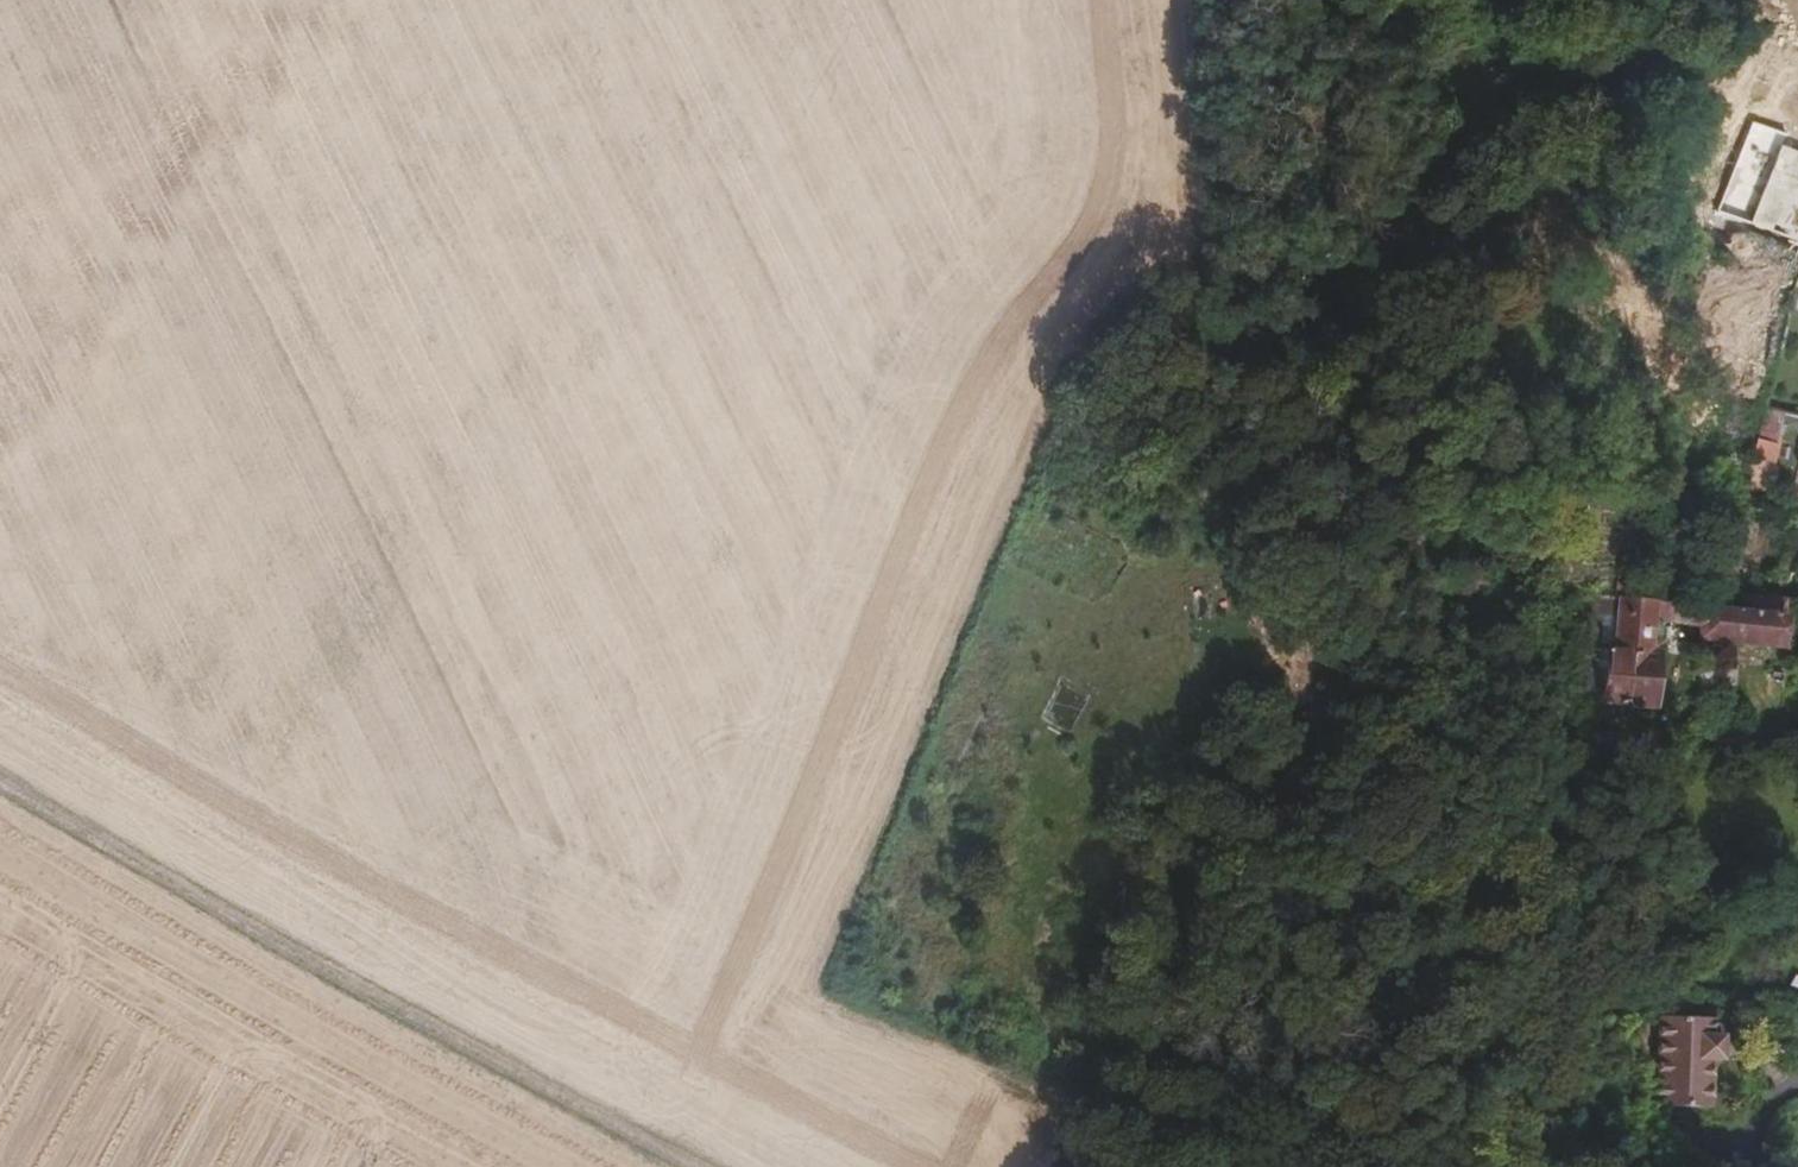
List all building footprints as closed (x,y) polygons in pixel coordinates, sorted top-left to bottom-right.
[(1778,146),(1748,224),(1797,243),(1797,154),(1778,146)] [(1766,459),(1778,412),(1757,406),(1745,454),(1766,459)] [(1732,515),(1734,504),(1720,503),(1719,514),(1732,515)] [(1366,599),(1372,580),(1361,576),(1355,595),(1366,599)] [(1659,629),(1649,621),(1697,626),(1695,644),(1737,648),(1738,642),(1775,645),(1779,603),(1736,598),(1734,613),(1586,596),(1577,702),(1595,704),(1642,708),(1648,656),(1643,655),(1643,649),(1647,650),(1657,641),(1659,629)] [(1713,1025),(1660,1019),(1649,1109),(1703,1116),(1708,1070),(1719,1071),(1722,1044),(1711,1043),(1713,1025)]
